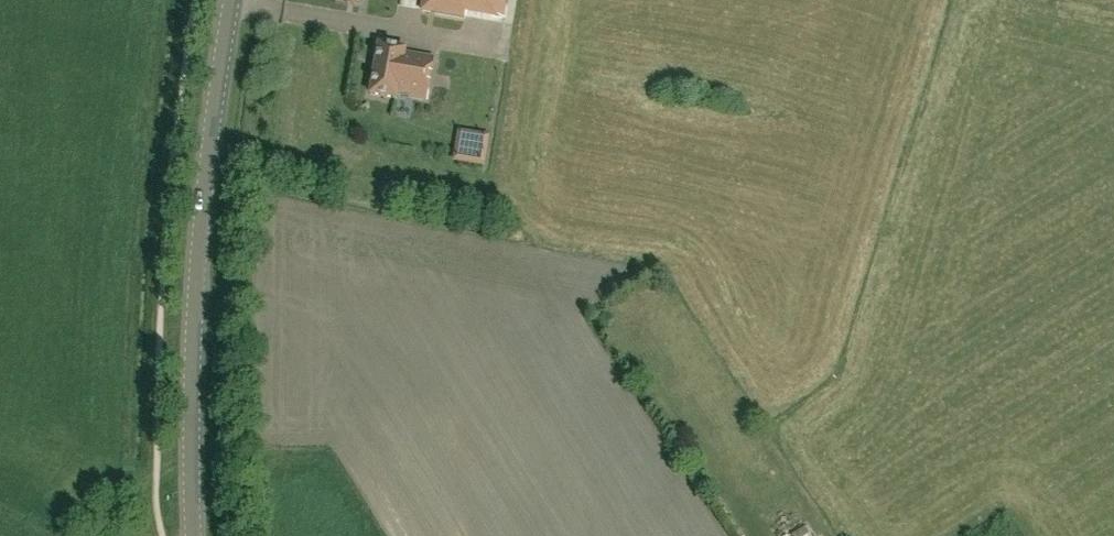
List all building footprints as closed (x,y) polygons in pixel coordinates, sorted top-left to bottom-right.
[(504,0),(423,0),(422,9),(464,17),(465,11),(501,17),(504,0)] [(402,56),(403,52),(377,47),(368,93),(394,98),(395,93),(425,98),(432,62),(402,56)] [(793,532),(796,535),(816,535),(808,523),(793,532)]
